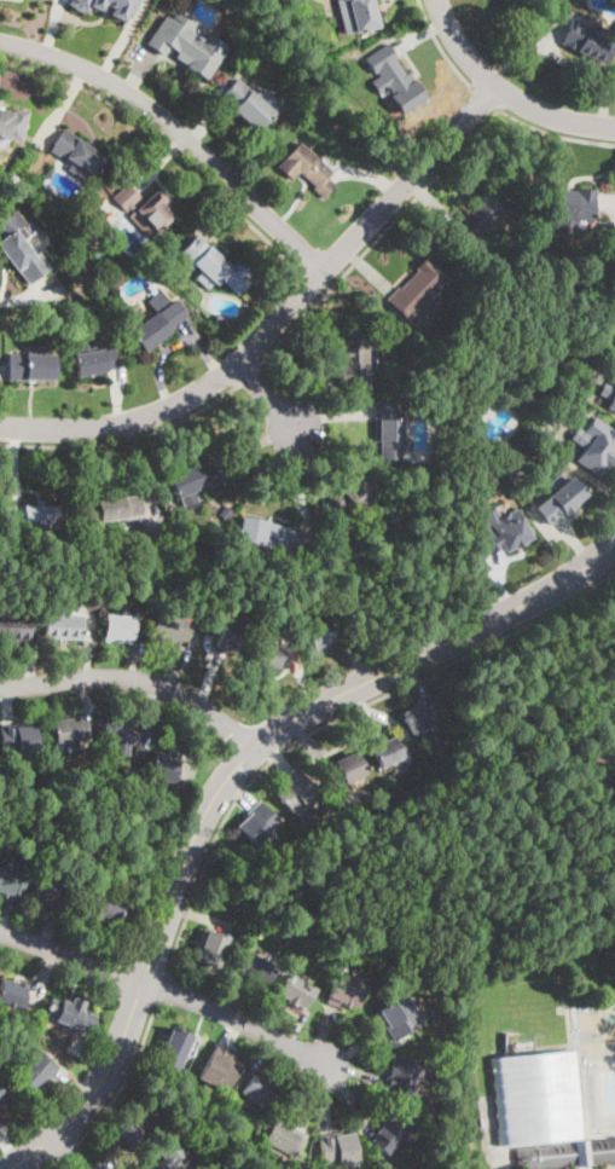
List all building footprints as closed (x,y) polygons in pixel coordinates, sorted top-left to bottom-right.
[(130,25),(74,0),(141,0),(130,25)] [(358,33),(349,0),(373,0),(375,5),(381,27),(358,33)] [(198,36),(224,53),(207,79),(185,64),(187,59),(172,48),(168,52),(152,41),(169,16),(198,36)] [(585,24),(591,27),(592,22),(608,30),(604,37),(614,42),(604,64),(592,58),(562,44),(574,18),(585,24)] [(396,59),(406,75),(410,73),(428,98),(404,115),(366,59),(389,44),(399,58),(396,59)] [(248,88),(255,96),(261,88),(282,106),(257,132),(221,97),(237,79),(248,88)] [(23,141),(0,136),(0,109),(16,112),(17,109),(30,112),(23,141)] [(108,157),(95,176),(89,173),(85,180),(68,169),(71,163),(51,150),(54,144),(64,129),(108,157)] [(335,185),(324,197),(314,187),(315,186),(286,160),(301,143),(332,172),(327,178),(335,185)] [(19,178),(16,185),(8,180),(13,174),(19,178)] [(133,206),(137,210),(158,191),(164,198),(161,202),(175,216),(150,239),(129,216),(134,213),(129,208),(127,210),(116,198),(130,186),(141,197),(133,206)] [(597,190),(596,196),(592,221),(590,221),(588,230),(563,226),(564,218),(546,214),(550,190),(575,195),(576,186),(597,190)] [(29,287),(0,248),(0,240),(4,237),(0,232),(0,222),(16,210),(25,224),(22,226),(29,237),(24,241),(31,250),(35,254),(37,251),(52,271),(29,287)] [(79,221),(71,230),(64,224),(71,215),(79,221)] [(207,245),(209,247),(209,245),(233,268),(216,285),(213,283),(209,288),(198,278),(203,272),(195,265),(192,268),(175,254),(195,233),(207,245)] [(439,288),(440,289),(434,295),(433,295),(408,320),(387,300),(399,287),(400,288),(418,270),(416,267),(427,256),(448,277),(439,288)] [(162,290),(170,302),(175,299),(187,316),(169,329),(172,331),(144,352),(129,331),(132,329),(126,322),(137,314),(143,322),(156,312),(147,301),(162,290)] [(225,322),(215,319),(216,313),(227,316),(225,322)] [(367,341),(367,347),(376,346),(376,372),(369,374),(370,387),(352,388),(352,383),(341,383),(341,365),(343,365),(342,331),(367,330),(367,341)] [(94,340),(95,351),(115,348),(117,369),(108,371),(108,372),(77,377),(75,354),(77,353),(76,342),(94,340)] [(518,349),(515,357),(506,353),(510,346),(518,349)] [(57,354),(56,381),(8,380),(10,365),(10,354),(28,354),(28,347),(47,347),(47,354),(57,354)] [(510,372),(504,381),(488,370),(493,361),(510,372)] [(611,387),(614,379),(614,411),(608,407),(611,399),(599,393),(604,383),(611,387)] [(477,397),(470,397),(469,386),(477,386),(477,397)] [(412,439),(411,452),(402,452),(402,461),(382,459),(383,430),(375,429),(375,404),(376,401),(400,401),(399,419),(405,419),(405,439),(412,439)] [(481,406),(481,415),(472,415),(472,406),(481,406)] [(594,416),(614,431),(614,457),(614,456),(610,462),(613,464),(607,471),(603,468),(598,476),(576,461),(586,448),(570,438),(578,427),(584,432),(594,416)] [(224,484),(208,491),(204,492),(203,487),(178,499),(168,478),(181,471),(211,458),(224,484)] [(362,473),(383,498),(375,504),(372,500),(359,511),(355,520),(344,516),(337,511),(329,498),(342,488),(342,490),(358,480),(355,478),(362,473)] [(574,508),(565,515),(563,517),(562,514),(549,526),(534,509),(572,476),(586,494),(572,507),(574,508)] [(89,536),(87,537),(83,504),(140,496),(143,516),(103,521),(104,534),(89,536)] [(59,531),(5,531),(5,507),(10,507),(59,507),(59,531)] [(495,508),(500,517),(516,509),(532,538),(523,543),(523,544),(514,549),(514,548),(504,552),(501,548),(488,555),(475,531),(487,525),(482,515),(495,508)] [(309,537),(306,554),(245,540),(250,520),(311,532),(309,537)] [(178,580),(164,580),(164,572),(178,572),(178,580)] [(29,641),(0,640),(0,604),(8,604),(8,615),(30,617),(29,625),(29,641)] [(185,644),(182,650),(152,640),(163,609),(195,620),(185,644)] [(83,615),(82,640),(46,638),(47,614),(83,615)] [(134,633),(134,643),(106,641),(110,614),(137,617),(134,633)] [(244,626),(236,653),(217,647),(226,620),(244,626)] [(323,646),(314,650),(304,631),(327,620),(337,640),(323,646)] [(289,644),(288,661),(288,662),(284,662),(284,669),(259,666),(261,644),(280,647),(280,643),(289,644)] [(435,725),(414,736),(404,714),(423,705),(420,699),(422,699),(430,694),(439,710),(429,714),(435,725)] [(58,743),(57,743),(54,721),(85,716),(88,740),(58,743)] [(140,719),(139,745),(129,743),(128,756),(114,754),(115,742),(101,741),(104,717),(140,719)] [(24,724),(24,727),(37,725),(40,754),(5,757),(2,725),(24,724)] [(393,737),(395,741),(399,740),(406,754),(404,756),(404,757),(381,768),(370,747),(393,736),(393,737)] [(362,775),(344,785),(343,782),(333,787),(324,768),(330,765),(327,762),(350,750),(362,775)] [(175,780),(173,786),(149,776),(158,752),(182,760),(175,780)] [(312,803),(296,817),(277,794),(284,788),(278,782),(295,768),(295,766),(320,795),(312,803)] [(283,823),(257,847),(238,827),(251,814),(249,811),(260,800),(283,823)] [(18,897),(0,891),(0,868),(16,873),(16,876),(24,879),(21,891),(18,897)] [(60,908),(59,912),(43,905),(45,902),(34,898),(41,875),(59,882),(57,890),(65,893),(60,908)] [(123,898),(114,927),(97,921),(98,919),(89,915),(98,890),(123,898)] [(228,938),(217,967),(193,959),(204,928),(228,938)] [(350,949),(349,959),(337,956),(338,948),(350,949)] [(272,978),(267,986),(240,973),(251,953),(278,967),(272,978)] [(367,983),(359,1007),(344,1002),(342,1008),(329,1003),(338,972),(367,983)] [(317,990),(304,1009),(280,995),(292,974),(317,990)] [(24,1009),(0,1002),(0,986),(1,980),(30,989),(24,1008),(24,1009)] [(398,1038),(395,1040),(377,1012),(404,995),(422,1023),(398,1038)] [(85,1001),(83,1006),(82,1009),(97,1015),(91,1031),(76,1026),(74,1034),(62,1029),(64,1023),(47,1017),(52,1001),(63,1006),(64,1002),(71,1005),(75,997),(85,1001)] [(186,1053),(176,1076),(156,1067),(157,1065),(173,1026),(193,1035),(186,1053)] [(243,1064),(227,1093),(198,1078),(216,1043),(238,1054),(234,1060),(243,1064)] [(489,1055),(498,1142),(586,1133),(574,1047),(527,1047),(489,1055)] [(46,1086),(37,1096),(16,1078),(39,1051),(59,1067),(46,1086)] [(420,1061),(416,1095),(387,1090),(391,1057),(420,1061)] [(431,1081),(429,1083),(424,1082),(420,1078),(422,1075),(425,1071),(430,1072),(433,1076),(431,1081)] [(278,1092),(265,1110),(240,1093),(254,1073),(278,1092)] [(10,1095),(0,1103),(0,1082),(10,1095)] [(417,1127),(387,1156),(373,1141),(381,1134),(378,1132),(400,1110),(417,1127)] [(149,1125),(144,1130),(150,1136),(137,1150),(114,1127),(120,1121),(126,1127),(138,1115),(149,1125)] [(307,1135),(296,1157),(266,1141),(278,1119),(307,1135)] [(353,1133),(359,1163),(338,1167),(337,1164),(324,1167),(319,1140),(319,1136),(332,1134),(333,1136),(353,1133)] [(186,1165),(182,1168),(166,1168),(153,1154),(176,1135),(188,1148),(182,1154),(190,1162),(186,1165)] [(576,1165),(541,1168),(517,1168),(515,1147),(614,1138),(614,1162),(576,1165)]
